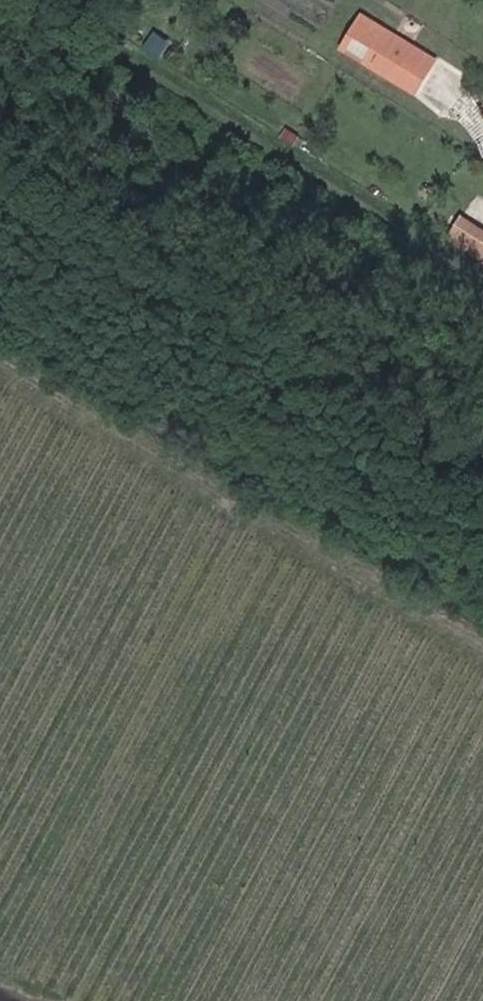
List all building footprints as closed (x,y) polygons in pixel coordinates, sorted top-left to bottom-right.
[(435,57),(385,26),(365,59),(415,89),(435,57)]
